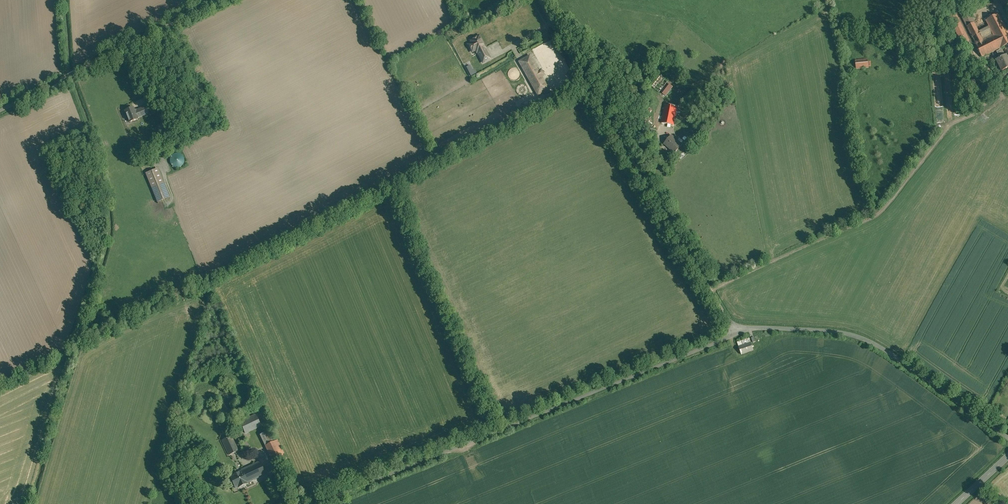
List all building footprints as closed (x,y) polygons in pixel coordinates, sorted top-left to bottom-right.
[(974,22),(967,8),(959,12),(966,26),(974,22)] [(969,40),(956,13),(949,16),(962,44),(969,40)] [(966,26),(982,57),(999,48),(1001,47),(1007,44),(1007,31),(999,14),(987,20),(994,33),(982,39),(974,22),(966,26)] [(491,60),(479,36),(470,41),(471,43),(467,45),(473,56),(477,54),(482,64),(491,60)] [(1001,47),(999,48),(999,49),(996,51),(999,57),(996,59),(1001,70),(1007,67),(1007,60),(1005,55),(1006,55),(1006,54),(1004,55),(1001,47)] [(530,55),(517,62),(536,98),(549,91),(542,78),(544,77),(540,70),(538,71),(530,55)] [(867,59),(854,60),(856,69),(868,68),(867,59)] [(474,69),(472,70),(469,65),(465,67),(470,76),(476,73),(474,69)] [(673,86),(659,76),(652,87),(665,97),(673,86)] [(677,107),(665,105),(662,123),(674,125),(677,107)] [(146,107),(134,111),(137,118),(149,113),(146,107)] [(133,108),(125,111),(129,122),(138,119),(137,118),(134,111),(133,108)] [(681,145),(671,136),(664,144),(674,153),(681,145)] [(185,162),(185,161),(185,160),(184,158),(184,157),(183,156),(182,156),(181,155),(179,155),(178,155),(177,155),(176,155),(174,156),(174,157),(173,158),(172,159),(172,160),(172,162),(172,163),(173,164),(174,165),(175,166),(176,167),(177,167),(178,167),(179,167),(181,167),(182,167),(183,166),(184,165),(184,164),(185,162)] [(159,170),(146,175),(157,203),(170,198),(159,170)] [(670,245),(663,234),(656,237),(663,249),(670,245)] [(753,350),(751,342),(738,347),(741,355),(753,350)] [(262,427),(257,416),(240,423),(245,434),(262,427)] [(265,432),(258,435),(273,467),(285,461),(276,443),(271,445),(265,432)] [(238,453),(232,438),(220,442),(226,457),(238,453)] [(265,476),(260,465),(230,478),(235,489),(265,476)]
